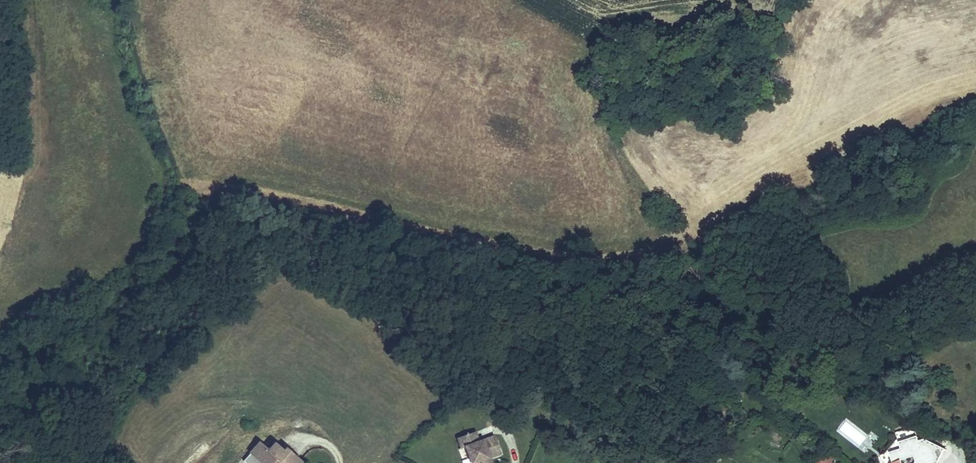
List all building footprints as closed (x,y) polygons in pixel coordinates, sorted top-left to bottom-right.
[(735,409),(740,412),(745,406),(741,402),(735,409)] [(466,462),(487,462),(484,457),(496,452),(489,433),(473,439),(469,429),(451,436),(455,446),(459,444),(466,462)] [(887,447),(875,451),(878,461),(877,462),(922,462),(930,447),(912,438),(905,440),(902,433),(894,436),(895,439),(885,442),(887,447)] [(298,453),(286,442),(284,444),(272,435),(265,442),(257,434),(247,445),(266,461),(264,462),(283,462),(284,462),(285,462),(290,462),(298,453)] [(813,449),(799,448),(797,459),(812,461),(813,449)]
